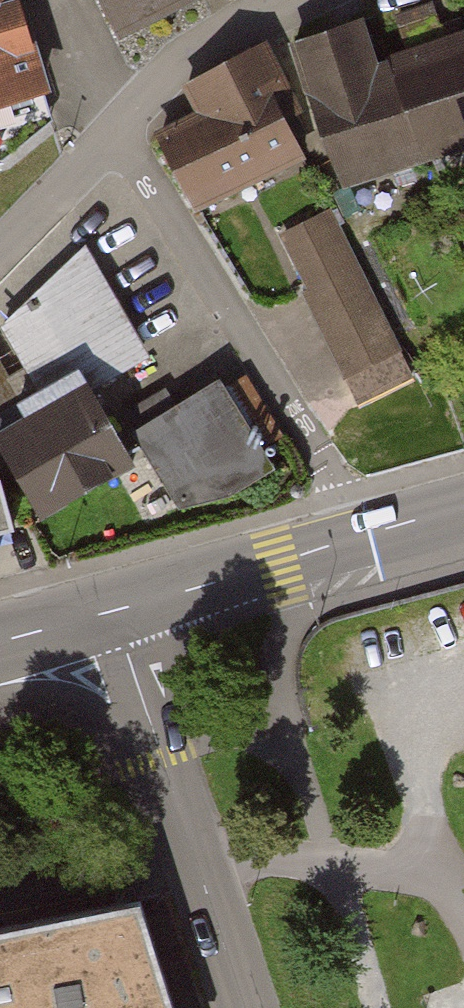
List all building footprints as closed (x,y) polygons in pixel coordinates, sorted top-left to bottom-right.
[(35,84),(9,0),(0,0),(0,95),(35,84)] [(116,45),(207,0),(94,0),(116,45)] [(281,40),(328,180),(463,134),(463,27),(365,60),(350,16),(281,40)] [(168,89),(183,120),(156,133),(193,209),(286,164),(261,111),(274,105),(248,51),(168,89)] [(323,208),(274,232),(345,375),(393,350),(323,208)] [(4,332),(46,402),(78,382),(90,402),(152,367),(88,258),(4,332)] [(393,350),(345,375),(364,411),(412,387),(393,350)] [(25,415),(0,370),(0,429),(25,415)] [(219,380),(135,426),(189,524),(274,477),(219,380)] [(35,536),(135,477),(90,402),(78,382),(46,402),(25,415),(0,429),(0,479),(35,536)] [(12,537),(0,494),(0,540),(12,537)] [(0,924),(0,1007),(174,1007),(140,897),(0,924)]
